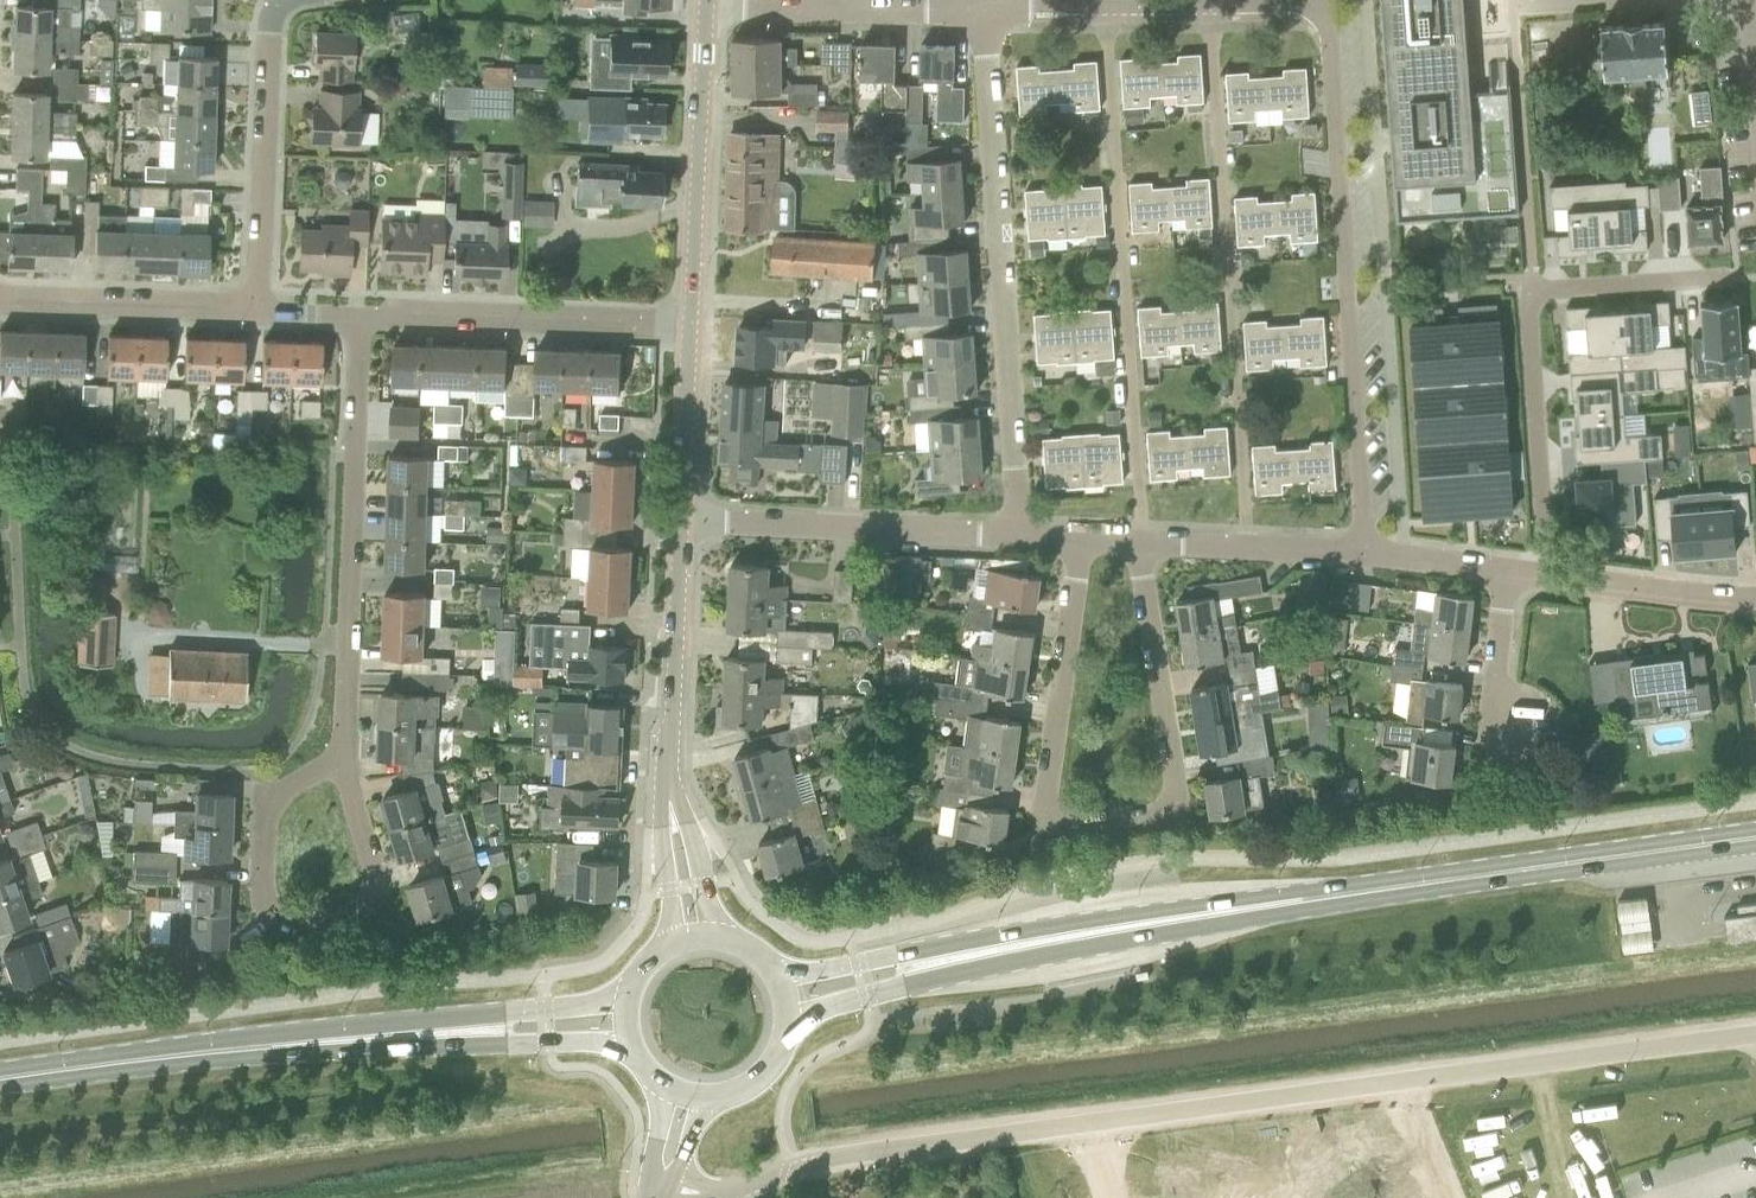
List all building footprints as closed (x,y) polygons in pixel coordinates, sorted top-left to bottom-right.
[(32,7),(16,6),(15,38),(79,40),(79,26),(71,26),(71,10),(80,10),(80,0),(33,0),(32,7)] [(211,2),(162,0),(141,0),(141,8),(161,9),(160,31),(210,33),(211,2)] [(595,0),(595,3),(624,4),(623,9),(643,9),(644,3),(669,4),(669,0),(595,0)] [(1509,62),(1490,63),(1492,90),(1471,91),(1465,0),(1383,0),(1392,128),(1393,154),(1398,222),(1435,219),(1520,213),(1519,204),(1509,62)] [(1627,24),(1603,26),(1606,74),(1631,73),(1632,95),(1648,94),(1646,71),(1670,70),(1667,22),(1666,22),(1666,21),(1663,21),(1642,23),(1642,22),(1627,23),(1627,24)] [(320,66),(320,80),(352,81),(352,67),(354,67),(355,33),(316,32),(314,65),(320,66)] [(665,75),(665,62),(666,58),(669,58),(670,45),(666,45),(666,41),(636,40),(636,36),(610,35),(610,58),(590,57),(589,88),(630,90),(631,74),(665,75)] [(15,38),(14,69),(47,70),(48,53),(78,54),(79,40),(15,38)] [(782,47),(782,38),(735,39),(735,65),(782,65),(800,64),(799,47),(782,47)] [(169,57),(169,42),(150,42),(150,56),(169,57)] [(853,42),(838,42),(837,71),(853,72),(853,42)] [(861,57),(861,62),(861,63),(862,63),(862,79),(884,79),(883,109),(885,109),(884,122),(908,123),(909,84),(896,83),(898,44),(863,43),(862,57),(861,57)] [(939,102),(954,103),(955,80),(956,80),(957,46),(922,45),(921,78),(939,79),(939,102)] [(1163,63),(1165,95),(1178,94),(1179,104),(1190,103),(1190,112),(1205,111),(1204,102),(1206,102),(1202,53),(1180,55),(1180,61),(1163,63)] [(178,55),(178,59),(177,82),(216,84),(217,57),(178,55)] [(1126,107),(1145,106),(1153,106),(1152,96),(1165,95),(1163,63),(1145,64),(1145,57),(1122,59),(1126,107)] [(1075,111),(1088,110),(1100,109),(1102,109),(1098,60),(1076,62),(1076,69),(1059,70),(1061,102),(1074,102),(1075,111)] [(131,64),(121,69),(125,79),(136,74),(131,64)] [(1048,103),(1061,102),(1059,70),(1042,71),(1041,64),(1018,66),(1022,115),(1023,114),(1024,124),(1038,123),(1038,113),(1049,113),(1048,103)] [(515,84),(534,85),(535,66),(516,65),(515,84)] [(735,65),(735,93),(783,93),(783,91),(790,91),(791,105),(819,105),(820,83),(793,83),(790,78),(782,78),(782,65),(735,65)] [(485,84),(511,85),(512,67),(486,66),(485,84)] [(53,82),(59,82),(77,82),(78,68),(53,67),(53,82)] [(1285,75),(1268,77),(1270,109),(1283,109),(1284,118),(1311,116),(1308,67),(1285,69),(1285,75)] [(1257,110),(1270,109),(1268,77),(1251,78),(1250,71),(1227,73),(1231,121),(1258,119),(1257,110)] [(89,83),(77,82),(59,82),(58,98),(88,99),(89,83)] [(138,109),(157,110),(176,111),(215,112),(216,84),(177,82),(177,95),(157,94),(157,96),(139,95),(138,109)] [(926,84),(909,84),(908,123),(924,124),(926,84)] [(512,117),(513,87),(470,86),(469,115),(512,117)] [(1696,123),(1713,121),(1709,89),(1693,91),(1696,123)] [(334,142),(334,145),(358,145),(359,111),(359,109),(358,109),(358,92),(321,90),(319,115),(312,115),(312,141),(334,142)] [(47,94),(14,93),(13,124),(77,126),(77,113),(46,112),(47,94)] [(644,102),(644,99),(625,98),(625,99),(592,97),(590,130),(623,132),(623,133),(663,135),(664,103),(644,102)] [(817,106),(816,128),(848,129),(849,107),(817,106)] [(1145,106),(1126,107),(1127,126),(1147,125),(1145,106)] [(157,124),(157,110),(138,109),(138,124),(157,124)] [(1101,128),(1100,109),(1088,110),(1089,129),(1101,128)] [(213,142),(215,112),(176,111),(175,140),(213,142)] [(1246,135),(1245,122),(1234,122),(1234,136),(1246,135)] [(1320,122),(1306,123),(1306,136),(1321,135),(1320,122)] [(13,124),(12,155),(45,156),(45,139),(76,140),(77,126),(13,124)] [(1030,125),(1019,126),(1020,138),(1031,137),(1030,125)] [(851,138),(851,131),(839,131),(837,161),(864,163),(866,139),(851,138)] [(780,134),(732,133),(729,228),(763,229),(763,227),(778,227),(780,134)] [(174,165),(159,165),(146,164),(145,178),(173,180),(197,181),(198,169),(212,170),(213,142),(175,140),(174,165)] [(925,178),(926,192),(964,189),(962,159),(939,161),(938,145),(909,148),(911,179),(925,178)] [(50,168),(67,169),(86,170),(87,155),(50,153),(50,168)] [(1554,166),(1553,155),(1542,156),(1542,167),(1554,166)] [(504,161),(503,180),(502,215),(520,216),(521,180),(522,161),(504,161)] [(578,163),(577,185),(601,186),(600,201),(620,202),(660,204),(661,172),(637,171),(637,166),(578,163)] [(1690,242),(1723,239),(1721,204),(1724,204),(1722,165),(1700,166),(1703,204),(1687,205),(1690,242)] [(9,231),(0,231),(0,260),(8,260),(8,265),(39,266),(41,203),(42,168),(17,167),(16,187),(29,188),(28,203),(28,202),(27,232),(9,231)] [(86,170),(67,169),(66,192),(85,192),(86,170)] [(1659,178),(1661,208),(1682,207),(1680,176),(1659,178)] [(1171,187),(1174,219),(1187,218),(1187,227),(1200,226),(1201,239),(1214,238),(1213,226),(1214,226),(1211,177),(1188,179),(1189,186),(1171,187)] [(1174,219),(1171,187),(1154,189),(1154,181),(1131,183),(1134,231),(1161,230),(1161,220),(1174,219)] [(1651,205),(1649,184),(1627,185),(1627,181),(1599,183),(1603,246),(1616,245),(1617,251),(1627,250),(1628,252),(1649,250),(1647,229),(1633,230),(1632,206),(1651,205)] [(1603,246),(1599,183),(1551,186),(1552,207),(1569,206),(1571,234),(1558,235),(1559,256),(1580,255),(1580,253),(1589,252),(1589,247),(1603,246)] [(154,205),(155,186),(140,185),(140,205),(154,205)] [(1084,188),(1066,189),(1069,235),(1088,234),(1088,235),(1107,234),(1104,185),(1084,187),(1084,188)] [(155,186),(154,205),(168,206),(169,187),(155,186)] [(183,188),(181,232),(180,271),(208,272),(209,234),(207,233),(209,203),(211,203),(211,189),(183,188)] [(913,207),(914,222),(910,222),(911,241),(951,238),(949,238),(948,222),(967,220),(964,189),(926,192),(927,206),(913,207)] [(1069,235),(1066,189),(1047,190),(1047,189),(1027,190),(1031,238),(1032,238),(1046,237),(1050,237),(1050,236),(1069,235)] [(1294,200),(1277,201),(1279,233),(1292,232),(1293,242),(1320,240),(1316,192),(1294,193),(1294,200)] [(1259,195),(1236,197),(1239,245),(1267,244),(1266,234),(1279,233),(1277,201),(1259,202),(1259,195)] [(542,226),(542,199),(524,199),(524,226),(542,226)] [(85,200),(84,228),(83,252),(95,252),(95,268),(123,269),(124,230),(125,215),(99,214),(99,201),(85,200)] [(41,203),(39,266),(71,267),(72,218),(55,217),(55,203),(41,203)] [(322,230),(301,229),(300,267),(332,268),(331,273),(350,274),(351,243),(367,244),(368,211),(350,210),(350,226),(322,225),(322,230)] [(415,220),(384,219),(382,219),(381,269),(406,270),(406,275),(406,276),(408,276),(425,277),(426,259),(443,260),(444,215),(416,215),(415,220)] [(487,243),(457,242),(456,241),(454,278),(505,279),(506,243),(504,243),(505,225),(488,225),(487,243)] [(153,231),(124,230),(123,269),(151,270),(153,231)] [(153,231),(151,270),(180,271),(181,232),(153,231)] [(875,244),(777,237),(775,270),(873,277),(875,244)] [(1047,255),(1046,237),(1032,238),(1032,256),(1047,255)] [(903,241),(904,255),(919,254),(921,282),(971,279),(969,250),(945,251),(944,240),(951,240),(951,238),(911,241),(903,241)] [(906,311),(907,325),(950,322),(949,310),(973,308),(971,279),(921,282),(922,295),(915,295),(916,310),(906,311)] [(1744,300),(1706,303),(1706,305),(1708,305),(1711,354),(1709,354),(1709,355),(1748,353),(1748,351),(1746,351),(1742,302),(1744,302),(1744,300)] [(1499,393),(1506,392),(1504,359),(1496,360),(1494,335),(1502,334),(1501,316),(1499,316),(1498,301),(1460,304),(1461,319),(1452,320),(1450,304),(1412,307),(1414,323),(1412,323),(1414,341),(1421,341),(1423,365),(1416,366),(1418,399),(1426,398),(1428,423),(1420,424),(1423,457),(1430,456),(1432,481),(1425,481),(1427,516),(1515,509),(1513,475),(1505,475),(1503,450),(1511,450),(1508,417),(1501,418),(1499,393)] [(1634,310),(1619,311),(1624,370),(1671,367),(1688,367),(1686,345),(1672,346),(1670,323),(1671,323),(1670,301),(1643,302),(1643,304),(1634,305),(1634,310)] [(1181,311),(1183,343),(1196,342),(1196,352),(1223,350),(1220,302),(1197,303),(1198,310),(1181,311)] [(1183,343),(1181,311),(1163,312),(1162,305),(1139,307),(1143,355),(1170,353),(1170,344),(1183,343)] [(1624,370),(1619,311),(1605,312),(1605,307),(1595,308),(1595,306),(1567,308),(1568,329),(1588,327),(1590,352),(1570,353),(1572,375),(1574,374),(1601,372),(1624,370)] [(1093,311),(1075,313),(1078,359),(1097,358),(1097,359),(1116,357),(1113,309),(1093,310),(1093,311)] [(1078,359),(1075,313),(1055,314),(1055,313),(1036,314),(1039,363),(1056,362),(1059,361),(1059,360),(1078,359)] [(1303,324),(1286,325),(1288,357),(1301,356),(1301,366),(1329,364),(1325,316),(1302,317),(1303,324)] [(741,325),(740,361),(774,362),(774,361),(789,362),(794,358),(794,345),(843,348),(844,323),(792,319),(792,328),(741,325)] [(1275,358),(1288,357),(1286,325),(1268,326),(1268,320),(1245,321),(1249,370),(1276,368),(1275,358)] [(951,335),(950,322),(907,325),(908,339),(926,337),(928,366),(977,362),(975,333),(951,335)] [(1,368),(27,369),(28,332),(0,331),(0,392),(1,368)] [(55,370),(57,333),(28,332),(27,369),(55,370)] [(85,334),(57,333),(55,370),(84,372),(85,334)] [(107,374),(137,375),(138,336),(109,335),(107,374)] [(167,337),(138,336),(137,375),(166,376),(167,337)] [(185,377),(214,378),(215,338),(186,337),(185,377)] [(215,338),(214,378),(243,380),(245,339),(215,338)] [(262,380),(291,382),(293,341),(264,340),(262,380)] [(293,341),(291,382),(321,383),(322,342),(293,341)] [(394,383),(423,384),(424,346),(396,345),(394,383)] [(424,346),(423,384),(451,385),(453,347),(424,346)] [(453,347),(451,385),(480,386),(481,347),(453,347)] [(507,414),(521,415),(523,363),(509,363),(509,348),(481,347),(480,386),(508,387),(507,414)] [(523,363),(521,415),(535,416),(537,388),(565,389),(566,350),(538,349),(537,364),(523,363)] [(565,389),(593,390),(595,351),(566,350),(565,389)] [(593,390),(622,390),(623,352),(595,351),(593,390)] [(1224,355),(1214,356),(1215,367),(1225,366),(1224,355)] [(912,395),(913,409),(956,406),(955,393),(979,391),(977,362),(928,366),(930,393),(912,395)] [(1659,390),(1658,385),(1672,385),(1671,367),(1624,370),(1601,372),(1601,386),(1575,388),(1576,400),(1579,400),(1580,417),(1625,414),(1624,392),(1659,390)] [(1250,374),(1251,384),(1258,384),(1258,374),(1250,374)] [(834,433),(866,434),(869,382),(836,381),(834,433)] [(727,382),(724,434),(762,436),(761,448),(769,449),(769,444),(777,445),(777,441),(778,421),(763,420),(765,385),(727,382)] [(82,403),(97,403),(98,384),(83,384),(82,403)] [(113,385),(98,384),(97,403),(112,403),(113,385)] [(167,405),(175,405),(175,387),(160,386),(160,404),(167,405)] [(175,387),(175,405),(174,418),(189,418),(190,387),(175,387)] [(251,423),(252,407),(252,390),(237,389),(236,422),(251,423)] [(252,390),(252,407),(267,408),(267,390),(252,390)] [(320,401),(302,400),(301,415),(320,416),(320,401)] [(437,402),(436,422),(450,422),(451,403),(437,402)] [(451,403),(450,422),(463,422),(465,423),(465,404),(451,403)] [(423,408),(394,406),(393,435),(422,436),(423,408)] [(565,406),(564,426),(578,427),(579,407),(565,406)] [(934,448),(934,449),(982,446),(980,416),(957,418),(956,406),(913,409),(914,423),(917,423),(918,449),(934,448)] [(1162,410),(1151,411),(1152,426),(1163,425),(1162,410)] [(602,413),(602,428),(621,428),(621,414),(602,413)] [(1606,446),(1607,461),(1646,459),(1663,457),(1662,433),(1627,436),(1625,414),(1580,417),(1581,435),(1578,435),(1579,448),(1606,446)] [(1120,428),(1119,415),(1104,415),(1105,429),(1120,428)] [(1735,416),(1736,427),(1752,426),(1751,415),(1735,416)] [(1039,422),(1040,432),(1052,431),(1051,421),(1039,422)] [(1268,439),(1267,428),(1267,424),(1253,425),(1253,440),(1268,439)] [(54,425),(39,425),(39,434),(54,435),(54,425)] [(1207,434),(1189,435),(1191,467),(1205,466),(1205,476),(1232,474),(1229,426),(1206,427),(1207,434)] [(1191,467),(1189,435),(1172,436),(1171,430),(1149,431),(1152,479),(1179,478),(1178,468),(1191,467)] [(1102,435),(1083,437),(1086,483),(1105,482),(1105,483),(1125,481),(1121,433),(1102,434),(1102,435)] [(760,464),(800,466),(801,443),(777,441),(777,445),(769,444),(769,449),(761,448),(762,436),(724,434),(722,461),(734,462),(732,482),(759,484),(760,464)] [(867,451),(883,450),(883,442),(877,436),(867,436),(867,451)] [(1086,483),(1083,437),(1064,438),(1064,437),(1045,438),(1048,487),(1068,485),(1067,484),(1086,483)] [(1691,439),(1676,440),(1677,455),(1692,454),(1691,439)] [(1312,448),(1298,449),(1300,481),(1310,480),(1311,490),(1338,488),(1334,440),(1311,441),(1312,448)] [(849,445),(801,443),(800,466),(799,479),(847,482),(848,459),(849,445)] [(470,459),(470,445),(441,444),(441,458),(470,459)] [(1300,481),(1298,449),(1277,450),(1277,444),(1254,445),(1257,493),(1284,492),(1284,482),(1300,481)] [(570,445),(570,460),(588,461),(589,446),(570,445)] [(984,475),(982,446),(934,449),(935,460),(930,461),(926,465),(927,477),(918,478),(918,494),(969,491),(968,489),(962,490),(961,477),(984,475)] [(69,452),(61,448),(57,457),(65,461),(69,452)] [(1738,452),(1739,469),(1751,468),(1750,451),(1738,452)] [(391,483),(430,484),(431,456),(415,455),(392,455),(391,483)] [(1663,457),(1646,459),(1646,475),(1664,474),(1663,457)] [(598,459),(596,490),(635,492),(637,461),(598,459)] [(1604,478),(1580,480),(1582,513),(1618,511),(1619,525),(1638,524),(1635,482),(1646,482),(1646,475),(1646,459),(1607,461),(1603,462),(1604,478)] [(527,468),(510,468),(510,484),(526,484),(527,468)] [(390,511),(429,513),(430,484),(391,483),(390,511)] [(1347,498),(1347,489),(1336,489),(1337,499),(1347,498)] [(595,522),(634,524),(635,492),(596,490),(595,522)] [(1725,508),(1703,510),(1706,554),(1737,552),(1735,527),(1751,526),(1748,490),(1724,492),(1725,508)] [(1706,554),(1703,510),(1681,511),(1680,495),(1655,497),(1658,538),(1674,537),(1675,556),(1706,554)] [(447,513),(466,514),(467,500),(448,499),(447,513)] [(389,540),(427,541),(429,513),(390,511),(389,540)] [(447,527),(462,528),(466,528),(466,514),(447,513),(447,527)] [(567,532),(589,533),(589,518),(567,517),(567,522),(567,532)] [(567,532),(566,544),(566,547),(588,548),(589,533),(567,532)] [(388,568),(412,569),(426,569),(427,541),(389,540),(388,568)] [(1599,543),(1600,556),(1613,555),(1612,547),(1607,543),(1599,543)] [(594,546),(593,577),(631,579),(633,547),(594,546)] [(905,603),(921,604),(923,556),(899,555),(898,584),(906,584),(905,603)] [(954,556),(943,555),(943,565),(953,565),(954,556)] [(733,564),(731,597),(787,599),(788,586),(769,585),(770,566),(733,564)] [(436,582),(455,582),(456,582),(456,568),(437,567),(436,582)] [(855,569),(836,569),(835,601),(853,602),(855,569)] [(1030,574),(1031,572),(1025,571),(1025,574),(991,569),(987,592),(987,597),(971,595),(969,613),(995,617),(997,604),(1037,609),(1041,576),(1030,574)] [(1326,591),(1319,573),(1304,579),(1311,597),(1326,591)] [(77,661),(109,662),(114,662),(117,613),(97,613),(98,575),(81,575),(80,603),(77,661)] [(1218,615),(1215,599),(1264,591),(1261,575),(1218,582),(1217,581),(1191,585),(1193,596),(1189,597),(1189,599),(1178,601),(1184,633),(1238,624),(1236,612),(1218,615)] [(591,609),(630,611),(631,579),(593,577),(591,609)] [(436,582),(436,597),(454,597),(455,582),(436,582)] [(1356,582),(1353,606),(1370,608),(1373,584),(1356,582)] [(1417,622),(1470,628),(1474,596),(1463,594),(1463,592),(1458,592),(1458,594),(1438,591),(1436,610),(1418,607),(1417,622)] [(386,623),(425,625),(427,593),(387,592),(386,623)] [(786,612),(787,599),(731,597),(730,629),(767,630),(777,631),(777,628),(785,628),(786,612)] [(563,607),(562,623),(580,623),(581,608),(563,607)] [(506,612),(505,629),(518,629),(518,613),(506,612)] [(993,631),(995,617),(969,613),(967,628),(993,631)] [(627,669),(628,646),(592,644),(593,624),(580,623),(562,623),(533,621),(532,644),(551,644),(550,659),(571,660),(570,677),(589,678),(626,680),(626,669),(627,669)] [(901,640),(902,622),(886,621),(885,639),(901,640)] [(1466,660),(1470,628),(1417,622),(1414,649),(1427,651),(1432,652),(1431,656),(1450,658),(1450,661),(1455,661),(1456,659),(1466,660)] [(385,655),(409,656),(424,656),(425,625),(386,623),(385,655)] [(1243,651),(1238,624),(1184,633),(1189,665),(1199,664),(1200,666),(1205,665),(1205,663),(1225,659),(1225,658),(1229,657),(1231,670),(1257,665),(1255,649),(1243,651)] [(785,628),(777,628),(777,631),(777,644),(814,646),(834,647),(835,630),(785,628)] [(1018,628),(1017,630),(999,628),(997,644),(974,641),(972,657),(979,658),(1029,665),(1033,633),(1023,631),(1023,629),(1018,628)] [(1329,636),(1328,650),(1345,652),(1346,638),(1329,636)] [(814,646),(777,644),(776,661),(813,662),(814,646)] [(1396,647),(1394,663),(1425,667),(1427,651),(1414,649),(1396,647)] [(247,653),(169,649),(168,695),(246,699),(247,653)] [(1658,714),(1664,713),(1669,713),(1669,712),(1713,706),(1710,680),(1700,682),(1699,674),(1709,673),(1706,653),(1684,656),(1683,650),(1663,652),(1664,658),(1614,665),(1619,700),(1638,697),(1637,696),(1655,694),(1658,714)] [(433,672),(451,673),(452,657),(434,656),(433,672)] [(727,689),(782,692),(783,678),(764,677),(765,659),(728,657),(727,689)] [(1024,697),(1029,665),(979,658),(975,686),(923,679),(922,691),(938,693),(937,698),(983,704),(985,687),(990,688),(990,692),(1009,695),(1008,697),(1013,698),(1014,696),(1024,697)] [(1233,682),(1208,686),(1208,684),(1203,685),(1203,687),(1193,689),(1198,721),(1262,711),(1262,710),(1283,707),(1283,705),(1281,694),(1281,690),(1275,662),(1257,665),(1231,670),(1233,682)] [(516,663),(515,684),(545,685),(546,664),(516,663)] [(1408,723),(1424,725),(1425,713),(1444,715),(1444,718),(1449,718),(1449,716),(1460,717),(1463,684),(1429,679),(1423,679),(1425,667),(1394,663),(1393,676),(1392,680),(1413,682),(1408,723)] [(403,687),(451,689),(451,687),(455,687),(456,676),(451,676),(451,673),(404,672),(403,687)] [(727,689),(726,706),(718,705),(717,727),(734,727),(734,722),(762,723),(763,703),(782,704),(782,692),(727,689)] [(793,710),(791,728),(812,722),(819,720),(820,693),(794,692),(793,710)] [(1290,692),(1281,694),(1283,705),(1292,704),(1290,692)] [(437,726),(438,714),(439,695),(383,693),(383,706),(380,706),(379,721),(382,721),(382,724),(437,726)] [(1006,716),(1005,719),(987,716),(981,715),(983,704),(937,698),(935,713),(970,717),(966,746),(1017,752),(1021,721),(1010,719),(1011,717),(1006,716)] [(621,787),(623,750),(625,705),(589,703),(589,705),(584,705),(584,711),(531,709),(529,744),(555,745),(555,747),(569,747),(568,755),(567,784),(605,786),(621,787)] [(487,728),(484,705),(465,705),(464,727),(487,728)] [(868,708),(857,716),(867,731),(879,724),(868,708)] [(1214,754),(1217,753),(1218,763),(1244,759),(1268,755),(1263,725),(1262,711),(1198,721),(1203,753),(1214,752),(1214,754)] [(1426,726),(1424,725),(1408,723),(1386,721),(1383,744),(1410,747),(1406,775),(1413,776),(1413,778),(1452,782),(1457,744),(1424,741),(1426,726)] [(752,752),(751,750),(746,751),(747,753),(736,756),(745,788),(798,773),(790,745),(816,738),(812,722),(791,728),(773,733),(776,744),(771,746),(752,752)] [(379,743),(381,743),(381,756),(402,757),(404,773),(435,769),(435,757),(436,740),(437,726),(382,724),(382,727),(379,727),(379,743)] [(1331,733),(1310,735),(1311,750),(1332,748),(1331,733)] [(941,787),(995,795),(996,784),(1001,785),(1002,784),(1012,786),(1017,752),(966,746),(962,774),(947,771),(945,787),(941,787)] [(1248,776),(1208,781),(1213,814),(1245,809),(1265,806),(1261,775),(1277,772),(1274,754),(1272,755),(1268,755),(1245,759),(1248,776)] [(435,769),(404,773),(407,791),(385,798),(388,810),(386,811),(390,826),(393,825),(394,827),(446,812),(442,799),(445,798),(440,781),(435,783),(435,769)] [(794,808),(797,819),(822,812),(818,796),(805,800),(798,773),(745,788),(754,819),(764,816),(765,819),(770,817),(770,815),(794,808)] [(135,806),(134,821),(151,821),(153,785),(153,779),(136,779),(135,806)] [(10,799),(6,787),(2,788),(0,780),(0,803),(10,799)] [(605,786),(567,784),(550,783),(549,806),(543,805),(542,827),(564,829),(564,822),(619,825),(621,797),(605,797),(605,786)] [(1415,795),(1427,797),(1429,785),(1416,783),(1415,795)] [(995,795),(941,787),(938,803),(957,805),(953,834),(934,831),(932,851),(933,858),(956,855),(958,835),(969,837),(989,840),(988,842),(994,843),(994,841),(1005,842),(1009,809),(993,806),(995,795)] [(233,806),(230,806),(231,793),(198,792),(197,810),(175,809),(175,823),(229,824),(230,822),(232,822),(233,806)] [(15,812),(10,799),(0,803),(0,817),(15,812)] [(488,820),(502,818),(499,800),(485,803),(488,820)] [(93,803),(82,805),(85,817),(95,815),(93,803)] [(445,860),(476,850),(471,836),(455,841),(450,826),(446,812),(394,827),(395,831),(392,832),(396,846),(399,846),(403,858),(441,847),(445,860)] [(827,828),(822,812),(797,819),(802,835),(827,828)] [(37,820),(6,831),(11,845),(42,834),(37,820)] [(228,856),(229,843),(232,844),(232,828),(229,828),(229,824),(175,823),(174,836),(195,837),(195,855),(228,856)] [(795,832),(761,842),(770,874),(780,871),(781,874),(786,872),(785,870),(804,865),(795,832)] [(493,844),(503,841),(501,833),(491,836),(493,844)] [(11,845),(15,857),(7,859),(0,861),(0,894),(38,881),(29,854),(47,847),(45,841),(42,834),(11,845)] [(580,875),(579,894),(616,895),(618,862),(594,860),(594,843),(559,842),(558,873),(580,875)] [(176,867),(176,851),(134,850),(133,866),(149,866),(176,867)] [(474,901),(469,887),(475,885),(483,875),(476,850),(445,860),(449,874),(444,875),(411,885),(415,899),(413,900),(417,915),(420,914),(421,918),(454,908),(453,907),(474,901)] [(133,866),(134,851),(124,851),(124,866),(133,866)] [(175,883),(176,867),(149,866),(148,882),(175,883)] [(158,909),(171,910),(226,911),(227,908),(229,908),(230,893),(227,893),(227,880),(194,878),(180,878),(179,896),(171,896),(159,896),(158,909)] [(29,918),(23,901),(43,894),(38,881),(0,894),(0,928),(29,918)] [(1622,946),(1653,941),(1646,892),(1615,896),(1622,946)] [(66,901),(34,913),(39,926),(71,915),(66,901)] [(1738,905),(1739,914),(1725,916),(1727,932),(1728,941),(1755,938),(1755,902),(1738,905)] [(225,943),(226,930),(229,930),(229,915),(226,914),(226,911),(171,910),(170,941),(225,943)] [(71,915),(39,926),(14,935),(18,946),(4,951),(9,965),(6,966),(11,980),(14,979),(15,984),(48,973),(47,972),(68,965),(64,953),(72,951),(78,937),(71,915)]
